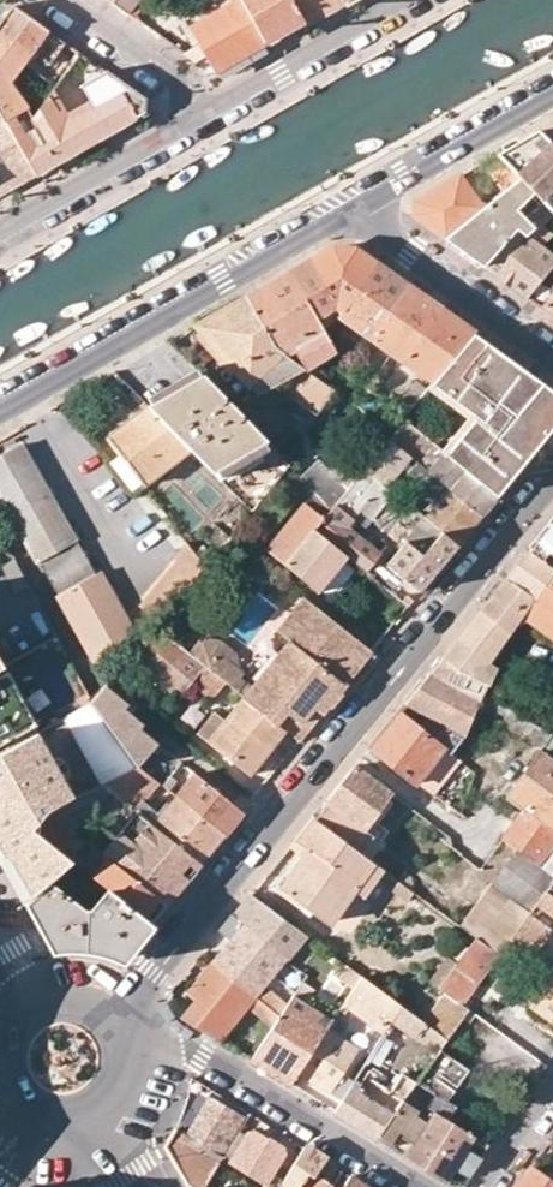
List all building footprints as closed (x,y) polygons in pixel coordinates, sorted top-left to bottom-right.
[(113,1),(131,14),(142,0),(113,0),(113,1)] [(242,0),(239,0),(190,27),(203,51),(191,58),(211,73),(265,42),(242,0)] [(292,0),(242,0),(265,42),(303,20),(292,0)] [(303,20),(339,0),(292,0),(303,20)] [(0,22),(0,44),(38,71),(45,61),(51,65),(67,44),(12,5),(0,22)] [(38,71),(0,44),(0,113),(5,121),(29,108),(33,116),(48,95),(56,85),(51,81),(47,86),(39,79),(24,99),(20,95),(38,71)] [(81,54),(74,49),(51,81),(56,85),(81,54)] [(64,124),(61,118),(48,95),(33,116),(57,160),(144,112),(144,99),(106,72),(72,91),(81,107),(85,113),(64,124)] [(85,113),(81,107),(61,118),(64,124),(85,113)] [(33,116),(29,108),(5,121),(33,173),(46,166),(57,160),(33,116)] [(538,128),(552,144),(552,119),(538,128)] [(33,173),(5,121),(0,124),(0,192),(33,173)] [(495,152),(500,157),(519,177),(528,185),(538,196),(549,207),(552,211),(552,144),(538,128),(495,152)] [(512,182),(519,177),(500,157),(494,164),(512,182)] [(482,206),(459,173),(412,200),(411,213),(444,237),(482,206)] [(512,182),(482,206),(444,237),(482,264),(515,226),(525,234),(533,225),(515,207),(528,185),(519,177),(512,182)] [(540,217),(552,228),(552,211),(549,207),(540,217)] [(482,264),(525,296),(549,267),(552,262),(552,254),(525,234),(515,226),(482,264)] [(338,312),(375,339),(427,376),(421,383),(416,380),(397,404),(406,412),(431,382),(473,333),(353,247),(332,245),(246,294),(275,346),(306,368),(291,342),(322,326),(315,315),(334,304),(340,309),(338,312)] [(541,307),(552,316),(552,291),(541,307)] [(246,294),(195,324),(257,393),(283,379),(293,386),(288,393),(315,412),(333,388),(330,386),(306,368),(275,346),(246,294)] [(334,349),(322,326),(291,342),(306,368),(334,349)] [(431,382),(477,415),(446,453),(497,495),(552,426),(552,390),(540,381),(513,362),(473,333),(431,382)] [(251,511),(289,465),(229,402),(201,373),(147,405),(188,447),(251,511)] [(257,393),(261,397),(281,388),(288,393),(293,386),(283,379),(257,393)] [(141,483),(150,477),(188,447),(147,405),(105,437),(141,483)] [(497,495),(446,453),(404,417),(393,432),(387,439),(407,455),(428,473),(479,516),(497,495)] [(407,455),(387,439),(363,468),(384,484),(407,455)] [(25,540),(56,595),(86,578),(69,545),(75,542),(20,447),(0,458),(0,496),(25,540)] [(355,461),(339,480),(322,461),(303,479),(313,490),(330,507),(334,503),(363,468),(355,461)] [(384,484),(363,468),(334,503),(352,518),(360,509),(370,517),(393,491),(384,484)] [(413,481),(437,502),(425,517),(440,529),(457,544),(466,533),(479,516),(428,473),(425,476),(421,473),(413,481)] [(313,490),(266,548),(310,585),(321,571),(329,578),(342,562),(347,556),(331,543),(313,528),(330,507),(313,490)] [(393,491),(370,517),(388,530),(409,504),(393,491)] [(334,503),(330,507),(313,528),(331,543),(346,525),(352,518),(334,503)] [(388,530),(403,542),(420,554),(440,529),(425,517),(417,510),(409,504),(388,530)] [(545,527),(529,549),(541,558),(547,549),(552,554),(552,517),(545,527)] [(346,525),(331,543),(347,556),(364,570),(378,552),(346,525)] [(440,529),(420,554),(405,577),(420,590),(457,544),(440,529)] [(69,545),(86,578),(56,595),(60,601),(71,595),(77,605),(103,591),(75,542),(69,545)] [(403,542),(387,562),(405,577),(420,554),(403,542)] [(205,566),(212,557),(202,543),(192,550),(205,566)] [(526,592),(552,612),(552,567),(541,558),(529,549),(481,610),(502,626),(526,592)] [(16,591),(28,584),(14,558),(2,564),(16,591)] [(329,578),(321,571),(310,585),(318,591),(329,578)] [(95,662),(132,641),(103,591),(77,605),(71,595),(60,601),(95,662)] [(486,662),(521,614),(552,637),(552,612),(526,592),(502,626),(481,610),(457,640),(473,652),(486,662)] [(275,629),(289,640),(257,681),(244,697),(285,729),(298,739),(309,726),(302,720),(304,718),(301,716),(309,705),(312,708),(314,705),(320,711),(371,650),(302,594),(275,629)] [(401,600),(407,605),(413,598),(406,594),(401,600)] [(144,639),(130,655),(180,697),(191,682),(204,665),(189,653),(155,626),(144,639)] [(204,665),(208,668),(219,654),(237,667),(233,655),(218,642),(200,640),(189,653),(204,665)] [(443,657),(458,668),(473,652),(457,640),(443,657)] [(243,672),(237,667),(219,654),(208,668),(225,682),(237,691),(244,682),(239,678),(243,672)] [(211,698),(225,682),(208,668),(204,665),(191,682),(211,698)] [(431,671),(406,702),(464,733),(483,692),(487,683),(469,674),(461,689),(457,687),(437,677),(431,671)] [(7,672),(0,676),(0,753),(36,733),(31,724),(34,723),(7,672)] [(469,674),(463,672),(457,687),(461,689),(469,674)] [(106,685),(92,701),(138,766),(158,743),(139,728),(143,723),(125,708),(129,704),(106,685)] [(92,701),(87,693),(78,698),(83,706),(92,701)] [(264,755),(285,729),(244,697),(208,742),(248,775),(250,772),(258,771),(263,764),(264,755)] [(83,706),(65,717),(103,784),(138,766),(92,701),(83,706)] [(309,726),(312,721),(320,711),(314,705),(312,708),(309,705),(301,716),(304,718),(302,720),(309,726)] [(543,743),(552,733),(510,708),(502,721),(533,740),(536,738),(543,743)] [(428,717),(419,727),(398,711),(371,745),(413,778),(422,767),(426,770),(431,763),(443,747),(450,753),(461,737),(428,717)] [(39,731),(36,733),(0,753),(0,848),(1,849),(36,829),(34,827),(48,811),(49,810),(71,800),(76,797),(39,731)] [(158,782),(165,773),(176,759),(158,743),(138,766),(155,780),(158,782)] [(543,854),(552,840),(552,759),(540,749),(514,786),(531,799),(525,806),(502,837),(519,849),(552,874),(552,861),(543,854)] [(206,751),(202,755),(223,772),(227,768),(206,751)] [(391,791),(355,764),(312,817),(368,857),(387,830),(372,819),(391,791)] [(133,808),(140,799),(155,780),(138,766),(103,784),(133,808)] [(413,778),(417,782),(426,770),(422,767),(413,778)] [(224,833),(242,810),(216,790),(190,770),(172,792),(177,797),(224,833)] [(158,782),(165,787),(171,778),(165,773),(158,782)] [(525,806),(531,799),(514,786),(509,793),(525,806)] [(213,846),(224,833),(177,797),(170,805),(165,802),(156,812),(148,806),(141,814),(150,822),(200,862),(213,846)] [(148,806),(140,799),(133,808),(141,814),(148,806)] [(49,810),(65,823),(78,806),(71,800),(49,810)] [(36,829),(43,835),(60,849),(75,831),(65,823),(49,810),(48,811),(34,827),(36,829)] [(306,824),(290,845),(304,855),(282,887),(331,922),(354,889),(364,896),(377,877),(386,883),(392,875),(368,857),(312,817),(306,824)] [(125,853),(116,864),(166,904),(185,881),(200,862),(150,822),(125,853)] [(36,829),(1,849),(7,860),(9,864),(40,847),(38,842),(43,835),(36,829)] [(60,849),(43,835),(38,842),(40,847),(9,864),(17,879),(49,861),(57,875),(74,860),(60,849)] [(116,864),(125,853),(113,843),(109,848),(104,845),(99,851),(109,859),(116,864)] [(519,849),(474,910),(462,926),(476,936),(499,953),(510,937),(535,903),(545,889),(552,878),(552,874),(519,849)] [(116,864),(109,859),(95,876),(102,882),(116,864)] [(90,864),(85,860),(81,865),(86,869),(90,864)] [(57,875),(49,861),(17,879),(29,899),(49,882),(57,875)] [(152,922),(166,904),(116,864),(102,882),(109,888),(152,922)] [(62,947),(77,946),(89,947),(103,950),(116,954),(123,958),(152,922),(109,888),(87,913),(49,882),(29,899),(32,905),(55,948),(62,947)] [(535,903),(552,916),(552,895),(545,889),(535,903)] [(287,956),(306,934),(250,894),(238,910),(234,915),(287,956)] [(454,895),(442,912),(462,926),(474,910),(454,895)] [(234,915),(221,931),(232,941),(215,962),(255,995),(285,959),(287,956),(234,915)] [(447,993),(462,1003),(499,953),(476,936),(439,987),(447,993)] [(519,944),(510,937),(499,953),(508,959),(519,944)] [(262,1000),(255,995),(215,962),(191,991),(198,998),(185,1015),(221,1038),(252,1000),(260,1008),(258,1011),(274,1024),(280,1015),(262,1000)] [(354,987),(361,976),(344,963),(337,975),(354,987)] [(529,1005),(552,1022),(552,972),(529,1005)] [(392,1020),(402,1005),(361,976),(354,987),(349,995),(382,1019),(379,1024),(386,1029),(392,1021),(392,1020)] [(308,1003),(316,989),(303,980),(293,995),(308,1003)] [(270,991),(262,1000),(280,1015),(287,1004),(270,991)] [(462,1003),(447,993),(426,1022),(447,1038),(463,1015),(468,1008),(462,1003)] [(292,1083),(298,1073),(326,1029),(334,1019),(308,1003),(293,995),(287,1004),(280,1015),(274,1024),(251,1057),(266,1066),(292,1083)] [(349,995),(344,1002),(377,1026),(379,1024),(382,1019),(349,995)] [(447,1038),(426,1022),(402,1005),(392,1020),(428,1045),(438,1053),(441,1049),(447,1038)] [(475,1014),(468,1008),(463,1015),(469,1021),(475,1014)] [(298,1073),(329,1092),(343,1073),(358,1051),(326,1029),(298,1073)] [(456,1104),(449,1099),(469,1069),(441,1049),(438,1053),(415,1082),(414,1084),(436,1098),(429,1110),(433,1112),(447,1121),(456,1104)] [(361,1083),(357,1090),(350,1087),(336,1110),(377,1136),(405,1095),(414,1084),(415,1082),(402,1074),(392,1090),(385,1086),(388,1081),(370,1070),(361,1083)] [(354,1081),(343,1073),(329,1092),(323,1102),(336,1110),(350,1087),(354,1081)] [(354,1081),(350,1087),(357,1090),(361,1083),(355,1079),(354,1081)] [(377,1136),(405,1154),(433,1112),(429,1110),(405,1095),(377,1136)] [(239,1131),(246,1119),(209,1099),(188,1135),(190,1136),(215,1151),(225,1156),(226,1154),(239,1131)] [(444,1178),(446,1174),(453,1165),(460,1169),(467,1174),(480,1156),(464,1146),(471,1135),(447,1121),(433,1112),(405,1154),(444,1178)] [(186,1142),(190,1136),(188,1135),(176,1128),(167,1146),(175,1160),(187,1166),(182,1172),(189,1185),(193,1186),(205,1186),(220,1164),(221,1162),(225,1156),(215,1151),(212,1156),(186,1142)] [(269,1140),(255,1131),(246,1133),(245,1135),(239,1131),(226,1154),(236,1160),(234,1165),(264,1184),(263,1186),(280,1186),(282,1183),(285,1179),(273,1172),(284,1153),(283,1146),(270,1138),(269,1140)] [(471,1135),(464,1146),(480,1156),(488,1145),(471,1135)] [(282,1183),(280,1186),(295,1186),(307,1171),(309,1170),(314,1173),(324,1160),(309,1150),(287,1186),(282,1183)] [(460,1169),(453,1165),(446,1174),(453,1178),(460,1169)] [(516,1186),(552,1186),(552,1174),(549,1171),(545,1177),(531,1166),(516,1186)] [(444,1178),(458,1186),(467,1174),(460,1169),(453,1178),(446,1174),(444,1178)] [(314,1173),(309,1170),(307,1171),(295,1186),(334,1186),(314,1173)] [(349,1176),(343,1186),(368,1186),(349,1176)]
